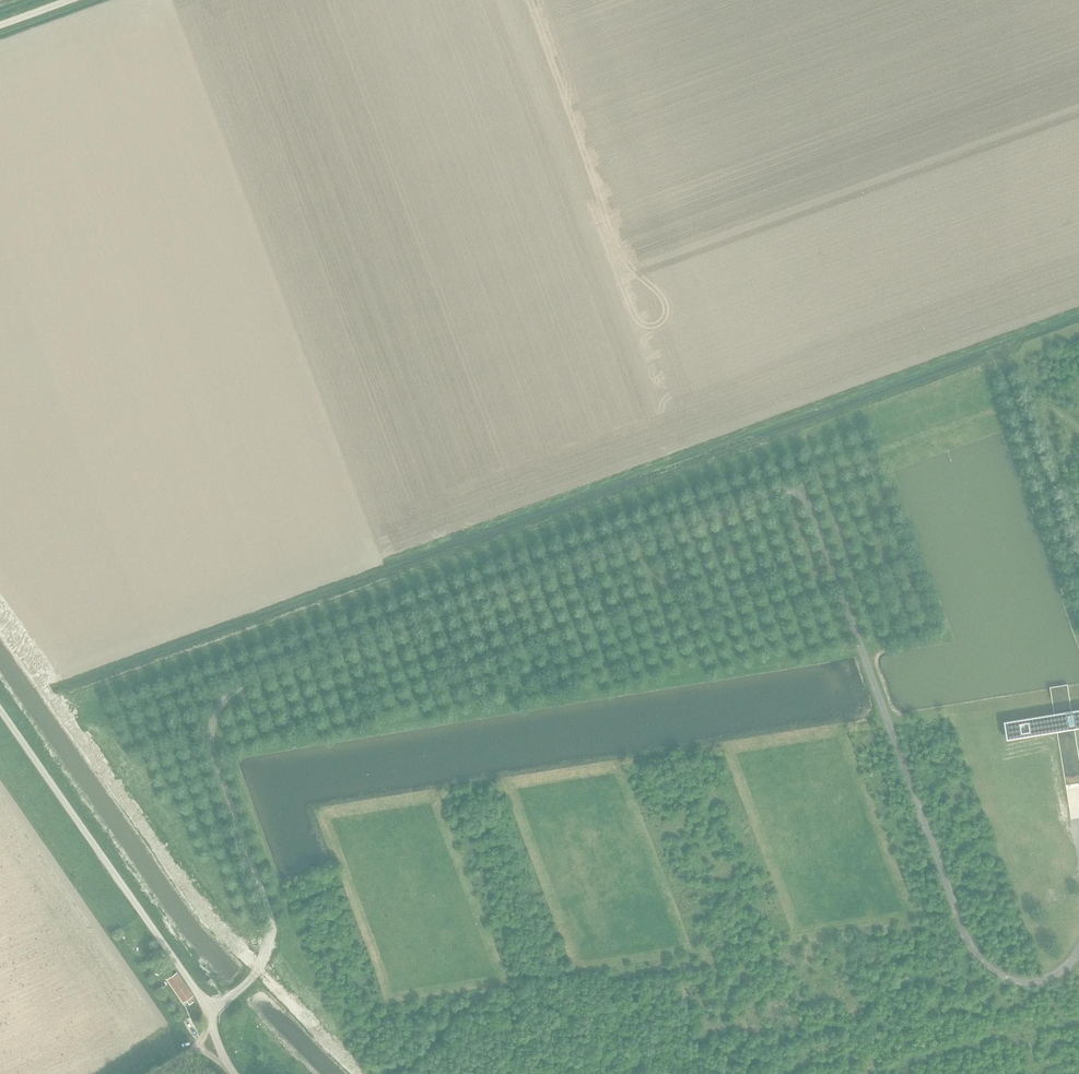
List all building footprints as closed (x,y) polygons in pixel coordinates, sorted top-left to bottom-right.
[(1074,728),(1078,727),(1078,709),(1071,710),(1067,684),(1049,687),(1054,713),(1003,721),(1006,739),(1056,731),(1071,819),(1066,788),(1078,786),(1078,757),(1074,728)] [(189,1004),(195,1001),(192,996),(193,996),(177,972),(167,978),(184,1002),(186,1000),(189,1004)]
